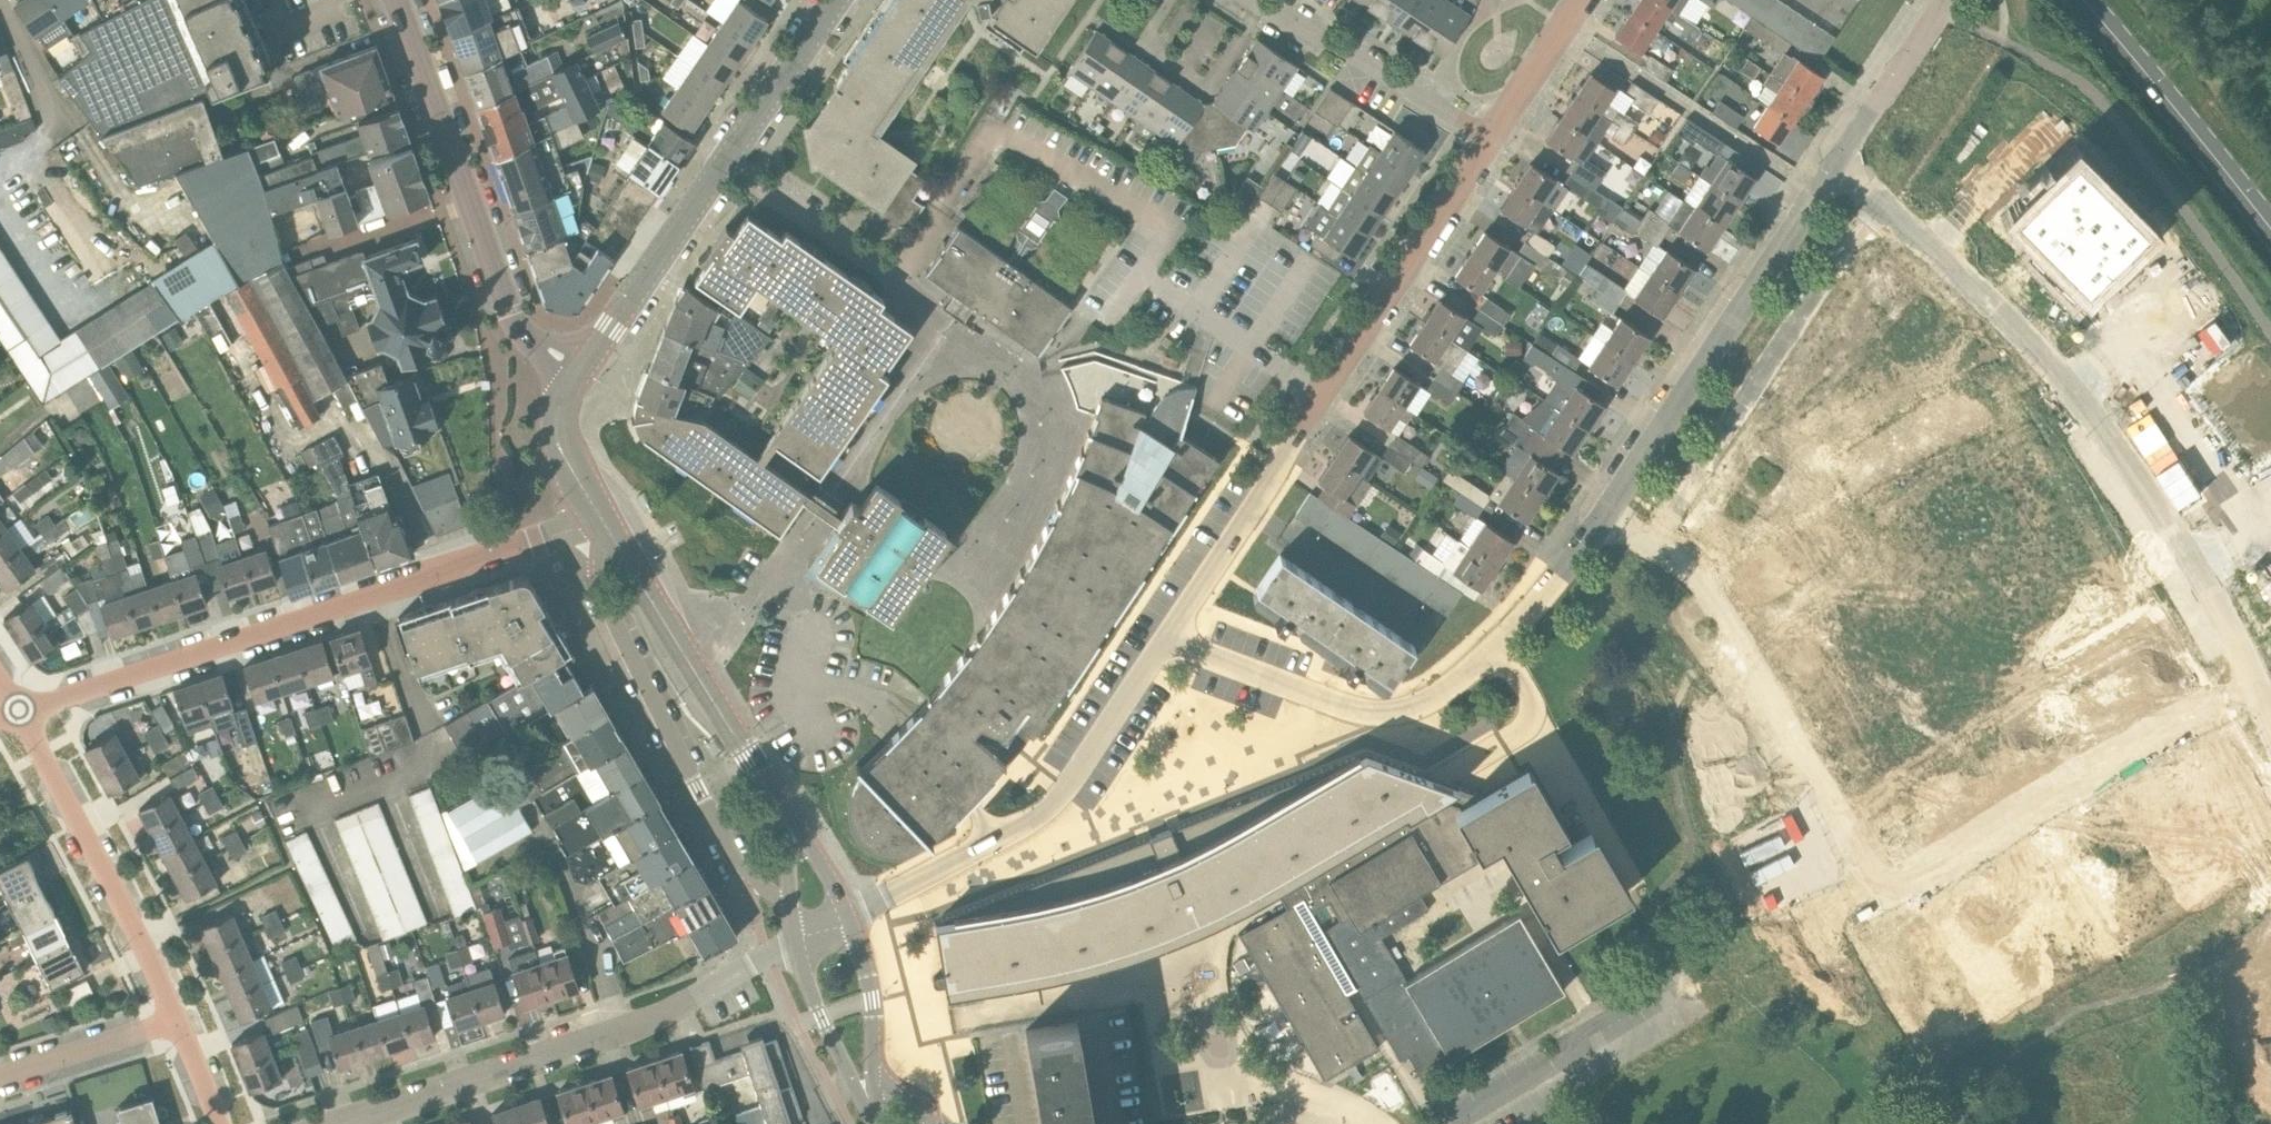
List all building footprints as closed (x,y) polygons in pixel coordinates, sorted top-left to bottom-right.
[(16,4),(47,49),(73,32),(63,17),(62,18),(49,0),(23,0),(16,4)] [(63,17),(88,1),(87,0),(49,0),(62,18),(63,17)] [(72,96),(104,139),(184,109),(171,80),(184,75),(197,104),(205,101),(278,69),(273,56),(270,57),(245,0),(142,0),(104,20),(79,32),(78,33),(89,51),(82,57),(61,81),(72,96)] [(491,17),(493,16),(487,0),(441,0),(439,1),(451,34),(490,15),(491,17)] [(671,3),(679,8),(684,0),(672,0),(671,3)] [(752,42),(767,20),(739,0),(737,0),(722,21),(752,42)] [(842,58),(850,63),(833,86),(837,89),(812,125),(805,126),(812,164),(818,163),(880,205),(882,202),(889,207),(883,217),(887,221),(891,223),(895,224),(899,224),(899,226),(901,226),(904,226),(907,225),(909,224),(911,223),(913,221),(915,219),(924,206),(914,198),(926,180),(910,168),(917,158),(880,133),(970,0),(882,0),(842,58)] [(990,22),(1036,54),(1073,0),(974,0),(976,1),(979,13),(991,11),(995,15),(990,22)] [(1376,12),(1384,0),(1357,0),(1376,12)] [(1398,27),(1416,0),(1384,0),(1376,12),(1398,27)] [(1421,42),(1448,1),(1446,0),(1416,0),(1398,27),(1421,42)] [(1673,22),(1678,14),(1658,0),(1639,0),(1630,13),(1655,30),(1664,16),(1673,22)] [(1678,14),(1679,13),(1686,2),(1687,0),(1658,0),(1678,14)] [(1714,8),(1719,0),(1701,0),(1714,8)] [(1759,0),(1743,0),(1738,7),(1750,14),(1759,0)] [(1776,0),(1759,0),(1750,14),(1761,22),(1776,0)] [(1789,7),(1778,0),(1776,0),(1761,22),(1773,30),(1789,7)] [(1448,1),(1421,42),(1443,57),(1470,16),(1448,1)] [(451,34),(465,74),(520,48),(520,47),(532,41),(518,5),(493,16),(491,17),(490,15),(451,34)] [(1785,38),(1800,14),(1789,7),(1773,30),(1785,38)] [(1640,53),(1655,30),(1630,13),(1615,36),(1640,53)] [(1796,45),(1812,22),(1800,14),(1785,38),(1796,45)] [(1785,54),(1786,52),(1792,43),(1752,17),(1745,28),(1783,53),(1785,54)] [(634,33),(644,32),(642,18),(632,19),(634,33)] [(594,53),(628,37),(625,19),(586,36),(594,53)] [(1688,19),(1682,28),(1680,32),(1681,32),(1678,37),(1687,43),(1690,38),(1693,40),(1701,28),(1696,24),(1688,19)] [(707,44),(737,64),(752,42),(722,21),(707,44)] [(1808,53),(1824,30),(1812,22),(1796,45),(1808,53)] [(1068,71),(1090,86),(1118,46),(1096,30),(1068,71)] [(1824,30),(1808,53),(1820,61),(1835,38),(1824,30)] [(644,32),(634,33),(636,48),(646,46),(644,32)] [(71,38),(82,57),(89,51),(78,33),(71,38)] [(1242,61),(1283,89),(1298,67),(1257,39),(1242,61)] [(691,66),(722,87),(737,64),(707,44),(691,66)] [(299,99),(383,67),(375,46),(296,75),(293,81),(299,99)] [(1090,86),(1112,101),(1139,60),(1118,46),(1090,86)] [(465,74),(477,107),(554,71),(548,55),(527,64),(520,48),(465,74)] [(1783,53),(1770,74),(1808,99),(1823,76),(1804,64),(1798,58),(1798,59),(1793,55),(1792,57),(1786,52),(1785,54),(1783,53)] [(1665,81),(1672,71),(1649,56),(1642,66),(1665,81)] [(1761,67),(1748,58),(1740,70),(1753,78),(1761,67)] [(638,60),(641,81),(650,80),(649,68),(638,60)] [(1112,101),(1133,115),(1161,75),(1139,60),(1112,101)] [(576,120),(600,108),(578,61),(554,71),(477,107),(494,158),(576,120)] [(1269,109),(1283,89),(1242,61),(1228,82),(1269,109)] [(676,88),(706,109),(722,87),(691,66),(676,88)] [(330,95),(338,115),(393,96),(383,67),(299,99),(304,114),(321,107),(319,99),(330,95)] [(26,102),(14,70),(2,74),(0,75),(4,85),(12,107),(18,122),(32,117),(26,102)] [(1624,113),(1631,101),(1649,114),(1659,99),(1632,82),(1626,92),(1596,72),(1593,75),(1590,73),(1575,96),(1612,120),(1619,125),(1631,133),(1638,122),(1624,113)] [(1769,104),(1794,120),(1808,99),(1770,74),(1763,83),(1776,92),(1769,104)] [(1133,115),(1154,130),(1182,90),(1161,75),(1133,115)] [(1208,103),(1217,148),(1236,144),(1247,127),(1253,131),(1269,109),(1228,82),(1214,102),(1208,103)] [(676,88),(661,110),(691,131),(706,109),(676,88)] [(1315,111),(1326,118),(1342,96),(1330,88),(1315,111)] [(1198,151),(1217,148),(1208,103),(1203,104),(1182,90),(1154,130),(1177,146),(1182,139),(1198,151)] [(1326,118),(1338,126),(1353,103),(1342,96),(1326,118)] [(1560,118),(1597,143),(1612,120),(1575,96),(1560,118)] [(176,173),(224,155),(205,101),(197,104),(184,109),(104,139),(138,186),(176,173)] [(649,142),(679,163),(694,141),(663,120),(655,131),(613,102),(609,104),(606,112),(632,131),(631,132),(648,143),(649,142)] [(1735,128),(1742,117),(1720,103),(1713,113),(1735,128)] [(1794,120),(1769,104),(1753,127),(1778,143),(1794,120)] [(368,153),(407,139),(409,139),(398,108),(358,123),(361,134),(311,152),(312,156),(318,171),(338,164),(338,162),(368,153)] [(1102,118),(1097,114),(1094,112),(1084,127),(1092,133),(1102,118)] [(4,147),(5,148),(25,140),(23,134),(36,129),(32,117),(18,122),(0,129),(0,149),(4,147)] [(1587,158),(1597,143),(1560,118),(1545,141),(1578,162),(1571,173),(1592,187),(1624,208),(1640,184),(1634,181),(1641,171),(1627,162),(1620,172),(1608,164),(1604,170),(1587,158)] [(1695,140),(1703,128),(1687,118),(1677,132),(1694,143),(1695,140)] [(584,136),(576,121),(576,120),(494,158),(512,209),(570,189),(564,171),(577,167),(583,184),(584,183),(592,155),(563,165),(557,148),(584,136)] [(1099,134),(1104,126),(1099,122),(1094,130),(1099,134)] [(1623,144),(1631,133),(1619,125),(1611,136),(1623,144)] [(1667,136),(1661,128),(1651,136),(1657,143),(1667,136)] [(1718,155),(1719,153),(1725,143),(1703,128),(1695,140),(1714,153),(1718,155)] [(1394,131),(1380,152),(1409,172),(1424,150),(1394,131)] [(631,174),(659,192),(679,163),(649,142),(648,143),(631,132),(612,160),(631,173),(631,174)] [(318,171),(312,156),(285,165),(274,137),(247,147),(259,176),(264,189),(318,171)] [(1153,155),(1158,148),(1150,143),(1146,150),(1153,155)] [(1300,149),(1293,145),(1292,146),(1290,149),(1299,156),(1302,153),(1303,151),(1300,149)] [(1355,167),(1395,193),(1409,172),(1380,152),(1369,145),(1355,167)] [(314,398),(333,387),(344,407),(358,400),(359,400),(350,384),(345,376),(319,326),(287,268),(281,254),(271,212),(272,212),(264,189),(259,176),(247,147),(224,155),(176,173),(215,239),(217,244),(239,282),(224,290),(299,425),(321,414),(314,398)] [(412,147),(370,160),(368,161),(376,182),(355,190),(355,192),(349,195),(359,222),(409,205),(430,197),(412,147)] [(1714,153),(1699,176),(1739,202),(1755,178),(1719,153),(1718,155),(1714,153)] [(2074,156),(2014,217),(2043,246),(2059,262),(2047,274),(2073,300),(2145,227),(2074,156)] [(1017,233),(1018,240),(1021,243),(1008,261),(959,226),(925,273),(955,294),(951,307),(966,318),(974,307),(1038,353),(1071,306),(1015,266),(1028,248),(1031,250),(1039,249),(1031,262),(1077,295),(1079,293),(1072,288),(1090,264),(1096,269),(1098,267),(1091,262),(1108,238),(1115,243),(1116,241),(1068,207),(1061,219),(1059,211),(1068,198),(1055,189),(1045,201),(1038,202),(1047,191),(999,157),(997,159),(1004,163),(987,188),(980,183),(979,185),(985,189),(968,214),(961,209),(960,211),(1008,246),(1017,233)] [(1693,170),(1680,162),(1671,175),(1684,183),(1693,170)] [(328,232),(359,222),(349,195),(338,164),(318,171),(264,189),(272,212),(316,197),(328,232)] [(1515,187),(1552,211),(1554,212),(1569,189),(1530,164),(1515,187)] [(579,214),(583,184),(577,167),(564,171),(570,189),(512,209),(526,249),(578,231),(580,215),(579,214)] [(1342,188),(1381,214),(1395,193),(1355,167),(1342,188)] [(1301,182),(1305,175),(1296,168),(1291,175),(1301,182)] [(1258,197),(1270,204),(1286,180),(1274,173),(1258,197)] [(624,184),(651,203),(659,192),(631,174),(624,184)] [(1683,199),(1723,226),(1739,202),(1699,176),(1683,199)] [(1286,180),(1270,204),(1282,212),(1297,188),(1286,180)] [(617,195),(644,214),(651,203),(624,184),(617,195)] [(1549,257),(1557,245),(1538,233),(1552,211),(1515,187),(1500,209),(1532,230),(1525,241),(1549,257)] [(1616,219),(1624,208),(1592,187),(1584,198),(1616,219)] [(1337,215),(1367,235),(1381,214),(1342,188),(1328,208),(1337,214),(1337,215)] [(611,208),(636,226),(644,214),(617,195),(610,205),(612,207),(611,208)] [(1236,228),(1251,205),(1236,195),(1226,197),(1231,225),(1236,228)] [(1723,226),(1683,199),(1669,221),(1673,223),(1671,226),(1707,250),(1723,226)] [(1665,235),(1671,226),(1673,223),(1669,221),(1649,207),(1641,219),(1665,235)] [(604,219),(628,237),(636,226),(611,208),(604,219)] [(838,342),(769,441),(819,476),(829,462),(826,460),(842,438),(845,440),(863,414),(860,413),(876,390),(878,392),(888,378),(880,372),(885,363),(888,365),(913,330),(879,307),(884,300),(786,231),(781,237),(748,214),(734,234),(726,228),(727,227),(726,226),(707,252),(703,256),(698,259),(699,260),(704,266),(694,280),(713,292),(737,309),(740,311),(757,286),(773,297),(782,303),(838,342)] [(578,231),(526,249),(536,276),(568,263),(586,240),(595,229),(597,227),(580,215),(578,231)] [(1324,235),(1319,232),(1310,245),(1333,261),(1341,249),(1353,257),(1367,235),(1337,215),(1324,235)] [(597,227),(595,229),(620,248),(628,237),(604,219),(598,227),(597,227)] [(1634,231),(1657,247),(1665,235),(1641,219),(1634,231)] [(586,240),(613,259),(620,248),(595,229),(586,240)] [(1506,277),(1521,255),(1517,253),(1485,232),(1470,254),(1496,271),(1506,277)] [(397,355),(403,367),(431,357),(432,358),(433,358),(435,358),(437,358),(438,357),(439,356),(440,355),(440,354),(441,352),(441,351),(440,350),(440,349),(446,336),(448,335),(449,335),(450,333),(451,333),(451,332),(451,331),(452,330),(452,329),(451,328),(451,326),(449,325),(448,324),(447,324),(437,296),(424,300),(408,293),(402,278),(409,276),(405,266),(424,260),(416,239),(365,258),(362,252),(328,265),(324,254),(311,259),(305,242),(281,254),(287,268),(319,326),(337,320),(343,335),(360,329),(353,308),(377,300),(377,302),(371,316),(367,318),(377,349),(382,348),(397,355)] [(568,263),(536,276),(545,305),(578,309),(613,259),(586,240),(568,263)] [(1541,268),(1549,257),(1525,241),(1517,253),(1521,255),(1541,268)] [(1561,264),(1578,275),(1587,262),(1592,255),(1575,243),(1561,264)] [(1610,252),(1612,248),(1604,243),(1602,247),(1610,252)] [(217,244),(189,261),(61,341),(0,250),(0,338),(43,403),(224,290),(239,282),(217,244)] [(1695,269),(1666,250),(1650,273),(1649,274),(1678,293),(1695,269)] [(1455,277),(1480,294),(1496,271),(1470,254),(1455,277)] [(1619,304),(1626,293),(1628,290),(1625,288),(1587,262),(1578,275),(1596,287),(1619,304)] [(1650,273),(1639,267),(1625,288),(1628,290),(1626,293),(1662,317),(1678,293),(1649,274),(1650,273)] [(1567,269),(1559,281),(1569,288),(1577,275),(1567,269)] [(732,317),(704,298),(686,285),(684,288),(679,301),(676,300),(664,329),(715,350),(748,363),(771,337),(736,311),(732,317)] [(1619,304),(1596,287),(1589,298),(1612,314),(1619,304)] [(774,314),(782,303),(773,297),(766,308),(774,314)] [(1480,309),(1504,325),(1512,313),(1488,297),(1480,309)] [(1473,323),(1472,321),(1439,300),(1424,323),(1458,345),(1473,323)] [(1540,302),(1533,313),(1544,320),(1551,310),(1540,302)] [(767,324),(774,314),(766,308),(759,318),(767,324)] [(1496,337),(1504,325),(1480,309),(1472,321),(1473,323),(1474,322),(1496,337)] [(1604,342),(1633,361),(1649,337),(1620,317),(1604,342)] [(1467,351),(1458,345),(1424,323),(1409,345),(1442,367),(1434,378),(1458,393),(1466,381),(1453,372),(1467,351)] [(178,324),(162,333),(170,347),(186,338),(178,324)] [(696,388),(715,395),(719,396),(748,363),(715,350),(664,329),(648,370),(684,384),(696,388)] [(1522,341),(1505,340),(1505,355),(1522,355),(1522,341)] [(1604,342),(1587,366),(1617,385),(1633,361),(1604,342)] [(1551,355),(1574,371),(1582,359),(1558,344),(1551,355)] [(1574,371),(1551,355),(1540,347),(1532,359),(1562,379),(1567,382),(1568,381),(1574,371)] [(144,370),(133,351),(113,362),(124,382),(144,370)] [(109,363),(88,375),(102,399),(109,410),(130,397),(109,363)] [(396,446),(399,445),(406,454),(419,449),(418,437),(433,431),(432,428),(438,426),(431,405),(425,407),(413,375),(387,384),(381,363),(345,376),(350,384),(359,400),(358,400),(362,407),(380,400),(396,446)] [(747,367),(733,387),(750,400),(765,380),(747,367)] [(1431,391),(1426,389),(1394,368),(1379,391),(1413,413),(1419,404),(1420,405),(1423,400),(1424,400),(1427,396),(1428,396),(1431,391)] [(690,405),(709,409),(715,395),(696,388),(684,384),(648,370),(645,377),(638,398),(675,413),(687,415),(690,405)] [(88,375),(66,389),(80,413),(102,399),(88,375)] [(1426,389),(1431,391),(1450,404),(1458,393),(1434,378),(1426,389)] [(1562,379),(1548,402),(1547,404),(1587,430),(1604,405),(1568,381),(1567,382),(1562,379)] [(1969,381),(1948,393),(1968,427),(1989,414),(1969,381)] [(933,703),(999,761),(1004,765),(1006,763),(1005,762),(1030,730),(1032,732),(1047,713),(1045,712),(1056,697),(1058,698),(1059,696),(1058,695),(1066,683),(1068,684),(1097,640),(1096,640),(1103,628),(1105,629),(1107,626),(1105,625),(1113,613),(1115,615),(1142,574),(1140,573),(1148,561),(1150,562),(1151,559),(1150,558),(1159,546),(1160,547),(1187,506),(1185,505),(1193,494),(1195,495),(1196,493),(1195,492),(1205,476),(1207,477),(1218,459),(1181,434),(1182,432),(1186,419),(1196,387),(1187,387),(1179,388),(1172,391),(1164,396),(1158,402),(1152,411),(1149,418),(1144,417),(1145,412),(1101,396),(1095,415),(1087,434),(1081,448),(1076,461),(1070,475),(1063,489),(1056,504),(1050,517),(1042,531),(1035,543),(1028,556),(1020,570),(1012,584),(1004,596),(995,609),(987,621),(978,634),(969,646),(949,672),(927,698),(933,703)] [(1398,436),(1399,435),(1413,413),(1379,391),(1364,413),(1396,434),(1398,436)] [(1948,393),(1927,406),(1947,439),(1968,427),(1948,393)] [(705,419),(687,415),(675,413),(638,398),(637,397),(637,398),(637,399),(635,403),(634,408),(634,413),(634,418),(632,419),(632,420),(634,420),(635,424),(636,427),(638,431),(640,434),(643,437),(668,455),(672,449),(692,464),(688,469),(735,502),(739,497),(759,511),(755,517),(779,533),(803,500),(808,492),(765,462),(758,456),(705,419)] [(1514,412),(1506,425),(1558,458),(1564,449),(1571,454),(1587,430),(1547,404),(1548,402),(1544,399),(1522,418),(1514,412)] [(1927,406),(1906,418),(1926,452),(1947,439),(1927,406)] [(1906,418),(1884,431),(1904,465),(1926,452),(1906,418)] [(2008,423),(1998,429),(2005,441),(2015,434),(2008,423)] [(1504,472),(1542,498),(1559,473),(1551,468),(1558,458),(1506,425),(1499,435),(1516,446),(1500,470),(1504,472)] [(89,433),(86,428),(80,427),(75,431),(74,437),(78,441),(84,442),(88,439),(89,433)] [(1998,429),(1987,435),(1994,447),(2005,441),(1998,429)] [(348,483),(349,483),(340,457),(344,454),(334,434),(311,446),(339,500),(352,495),(348,483)] [(1389,445),(1412,461),(1421,467),(1429,456),(1399,435),(1398,436),(1396,434),(1389,445)] [(1880,434),(1858,447),(1878,480),(1900,467),(1880,434)] [(1383,459),(1381,457),(1349,436),(1333,458),(1368,481),(1368,480),(1383,459)] [(34,452),(24,437),(0,456),(0,475),(34,452)] [(2033,440),(2000,460),(2013,481),(2046,462),(2033,440)] [(1405,472),(1412,461),(1389,445),(1381,457),(1383,459),(1384,458),(1405,472)] [(1858,447),(1836,459),(1856,493),(1878,480),(1858,447)] [(1966,448),(1956,454),(1963,466),(1973,459),(1966,448)] [(1956,454),(1945,460),(1952,472),(1963,466),(1956,454)] [(1372,483),(1368,480),(1368,481),(1333,458),(1318,481),(1326,486),(1318,498),(1322,500),(1334,508),(1346,515),(1349,517),(1372,483)] [(1460,492),(1483,507),(1490,498),(1488,496),(1489,494),(1450,468),(1442,479),(1461,491),(1460,492)] [(348,483),(352,495),(377,566),(414,553),(400,514),(395,515),(378,472),(349,483),(348,483)] [(1431,472),(1423,484),(1431,489),(1439,478),(1431,472)] [(1488,496),(1490,498),(1526,522),(1542,498),(1504,472),(1489,494),(1488,496)] [(1925,472),(1914,479),(1921,490),(1932,484),(1925,472)] [(13,493),(27,483),(20,473),(7,483),(13,493)] [(108,493),(102,474),(88,478),(95,498),(108,493)] [(38,475),(27,483),(33,493),(45,485),(38,475)] [(27,483),(13,493),(20,503),(33,493),(27,483)] [(917,574),(920,570),(938,544),(939,542),(946,533),(938,527),(922,516),(901,501),(886,491),(877,484),(871,493),(866,499),(860,508),(851,501),(841,516),(836,524),(830,531),(832,532),(833,530),(840,536),(827,554),(821,563),(830,569),(831,570),(823,586),(868,607),(870,607),(883,614),(887,609),(890,611),(917,574)] [(1979,487),(1967,494),(1974,504),(1985,497),(1979,487)] [(225,509),(214,489),(199,497),(210,517),(225,509)] [(1897,489),(1887,495),(1894,506),(1904,500),(1897,489)] [(1475,516),(1477,517),(1483,507),(1460,492),(1453,503),(1474,517),(1475,516)] [(1295,516),(1306,524),(1322,500),(1318,498),(1310,493),(1295,516)] [(317,508),(316,509),(341,578),(377,566),(352,495),(339,500),(317,508)] [(1887,495),(1876,501),(1883,513),(1894,506),(1887,495)] [(1985,497),(1974,504),(1980,515),(1992,508),(1985,497)] [(441,504),(452,530),(468,525),(458,498),(441,504)] [(236,500),(224,504),(228,517),(233,533),(245,529),(236,500)] [(1306,524),(1318,531),(1334,508),(1322,500),(1306,524)] [(452,530),(441,504),(424,511),(436,536),(452,530)] [(2071,504),(2038,523),(2050,545),(2084,525),(2071,504)] [(314,586),(315,587),(341,578),(316,509),(317,508),(268,525),(291,594),(314,586)] [(1318,531),(1330,539),(1346,515),(1334,508),(1318,531)] [(1834,510),(1813,523),(1833,557),(1854,544),(1834,510)] [(42,533),(56,524),(49,514),(35,524),(42,533)] [(37,569),(29,558),(49,545),(50,546),(78,528),(69,515),(56,524),(42,533),(22,547),(23,548),(0,564),(0,577),(8,589),(37,569)] [(8,527),(0,515),(0,533),(8,527)] [(1330,539),(1342,547),(1357,523),(1349,517),(1346,515),(1330,539)] [(1459,540),(1497,566),(1513,541),(1477,517),(1475,516),(1474,517),(1459,540)] [(1342,547),(1353,554),(1369,530),(1357,523),(1342,547)] [(1394,545),(1402,532),(1388,523),(1380,536),(1394,545)] [(2084,525),(2050,545),(2062,566),(2096,546),(2084,525)] [(22,547),(8,527),(0,533),(0,564),(23,548),(22,547)] [(107,541),(104,533),(103,529),(91,532),(98,545),(107,542),(107,541)] [(2004,529),(1992,536),(1999,546),(2010,540),(2004,529)] [(196,534),(204,558),(216,555),(208,530),(196,534)] [(1353,554),(1365,562),(1381,538),(1369,530),(1353,554)] [(72,556),(88,543),(81,534),(65,547),(72,556)] [(111,555),(135,628),(159,620),(148,587),(146,580),(143,570),(130,574),(128,568),(118,537),(107,541),(107,542),(111,555)] [(1365,562),(1377,570),(1392,546),(1381,538),(1365,562)] [(228,597),(253,589),(241,555),(236,539),(214,546),(220,563),(217,564),(228,597)] [(153,560),(164,556),(159,540),(148,544),(153,560)] [(1459,540),(1444,562),(1446,563),(1445,566),(1481,590),(1497,566),(1459,540)] [(2010,540),(1999,546),(2005,557),(2017,550),(2010,540)] [(1415,561),(1423,548),(1422,547),(1417,544),(1408,557),(1415,561)] [(1377,570),(1388,578),(1404,554),(1398,550),(1392,546),(1377,570)] [(2096,546),(2062,566),(2075,587),(2108,567),(2096,546)] [(241,555),(253,589),(277,581),(266,547),(241,555)] [(1444,562),(1423,548),(1415,561),(1416,562),(1427,569),(1438,576),(1445,566),(1446,563),(1444,562)] [(63,563),(57,553),(38,565),(45,576),(63,563)] [(1388,578),(1400,585),(1416,562),(1415,561),(1408,557),(1404,554),(1388,578)] [(111,636),(135,628),(111,555),(100,558),(105,575),(94,578),(94,576),(75,583),(77,587),(83,597),(87,603),(91,607),(89,602),(98,599),(111,636)] [(1280,555),(1256,589),(1284,608),(1273,624),(1282,630),(1289,620),(1299,627),(1299,630),(1312,639),(1309,644),(1321,652),(1324,647),(1337,656),(1340,656),(1350,662),(1343,672),(1352,678),(1359,668),(1365,672),(1369,666),(1324,635),(1347,601),(1280,555)] [(1400,585),(1412,593),(1427,569),(1416,562),(1400,585)] [(2108,567),(2075,587),(2087,608),(2121,588),(2108,567)] [(62,568),(38,584),(47,596),(69,581),(62,568)] [(1412,593),(1424,601),(1439,577),(1438,576),(1427,569),(1412,593)] [(172,579),(183,612),(207,604),(196,571),(172,579)] [(2029,571),(2017,578),(2024,588),(2035,582),(2029,571)] [(521,677),(523,680),(571,651),(558,629),(561,627),(559,624),(556,626),(544,606),(545,605),(544,602),(543,603),(530,580),(528,579),(527,578),(524,577),(521,576),(520,577),(487,587),(488,590),(478,593),(476,587),(474,588),(475,591),(452,599),(452,598),(449,599),(449,600),(427,607),(426,604),(423,605),(424,608),(399,616),(416,669),(501,642),(521,677)] [(1424,601),(1435,608),(1451,585),(1439,577),(1424,601)] [(159,620),(183,612),(172,579),(148,587),(159,620)] [(1862,582),(1851,588),(1858,600),(1869,593),(1862,582)] [(2035,582),(2024,588),(2030,599),(2042,592),(2035,582)] [(1451,585),(1435,608),(1447,616),(1463,592),(1451,585)] [(74,603),(83,597),(77,587),(68,593),(74,603)] [(1851,588),(1840,594),(1847,606),(1858,600),(1851,588)] [(2121,588),(2087,608),(2100,629),(2134,610),(2121,588)] [(74,603),(79,614),(86,635),(98,631),(91,607),(87,603),(83,597),(74,603)] [(48,621),(47,620),(34,599),(4,619),(18,640),(48,621)] [(1324,635),(1369,666),(1390,681),(1414,646),(1347,601),(1324,635)] [(1820,607),(1809,613),(1816,625),(1827,618),(1820,607)] [(48,621),(18,640),(32,662),(60,644),(52,632),(67,622),(61,612),(47,620),(48,621)] [(1809,613),(1798,619),(1805,631),(1816,625),(1809,613)] [(2054,613),(2042,620),(2048,631),(2060,624),(2054,613)] [(2060,624),(2048,631),(2055,641),(2066,634),(2060,624)] [(1787,626),(1776,632),(1783,644),(1794,637),(1787,626)] [(2129,626),(2118,632),(2125,644),(2135,638),(2129,626)] [(378,685),(361,628),(330,639),(344,676),(360,671),(366,689),(378,685)] [(1859,630),(1847,637),(1854,647),(1865,641),(1859,630)] [(2118,632),(2107,639),(2114,650),(2125,644),(2118,632)] [(308,685),(334,676),(323,641),(296,650),(308,685)] [(1865,641),(1854,647),(1860,658),(1872,651),(1865,641)] [(281,694),(308,685),(296,650),(270,658),(281,694)] [(507,735),(555,707),(556,707),(592,687),(571,651),(523,680),(521,677),(445,726),(464,758),(488,745),(484,739),(503,729),(507,735)] [(2078,656),(2067,662),(2074,674),(2085,668),(2078,656)] [(255,702),(281,694),(270,658),(244,667),(255,702)] [(2067,662),(2057,669),(2064,680),(2074,674),(2067,662)] [(1884,672),(1872,679),(1879,690),(1890,683),(1884,672)] [(209,714),(233,706),(223,674),(197,682),(209,714)] [(184,722),(209,714),(197,682),(174,690),(184,722)] [(1890,683),(1879,690),(1885,700),(1897,693),(1890,683)] [(2031,684),(2020,690),(2027,702),(2038,695),(2031,684)] [(573,735),(608,715),(592,687),(556,707),(572,735),(573,735)] [(2020,690),(2010,696),(2016,708),(2027,702),(2020,690)] [(2059,701),(2035,715),(2060,757),(2083,743),(2059,701)] [(999,761),(933,703),(866,772),(857,763),(856,765),(864,774),(854,792),(852,802),(852,812),(855,822),(859,829),(868,838),(875,842),(885,846),(895,847),(905,845),(922,835),(931,844),(933,843),(924,833),(999,761)] [(316,708),(321,725),(334,721),(329,704),(316,708)] [(163,705),(152,711),(165,734),(176,728),(163,705)] [(1851,706),(1818,725),(1830,746),(1864,727),(1851,706)] [(308,729),(321,725),(316,708),(303,713),(308,729)] [(362,729),(370,756),(414,742),(405,714),(362,729)] [(1909,714),(1897,721),(1904,732),(1915,725),(1909,714)] [(534,797),(625,744),(608,715),(573,735),(572,735),(500,775),(518,806),(534,797)] [(277,721),(282,737),(295,733),(291,717),(277,721)] [(1952,717),(1941,724),(1947,736),(1958,729),(1952,717)] [(144,732),(149,743),(164,734),(158,724),(144,732)] [(1864,727),(1830,746),(1843,768),(1877,748),(1864,727)] [(1927,732),(1917,738),(1923,750),(1934,743),(1927,732)] [(98,771),(126,755),(114,733),(85,749),(98,771)] [(164,734),(149,743),(155,753),(170,745),(164,734)] [(212,757),(222,754),(216,737),(207,741),(206,739),(187,745),(199,768),(214,763),(212,757)] [(1917,738),(1906,744),(1913,756),(1923,750),(1917,738)] [(580,810),(642,773),(625,744),(534,797),(543,813),(553,826),(580,810)] [(184,751),(162,764),(170,776),(192,764),(184,751)] [(1439,881),(1441,884),(1502,848),(1554,937),(1627,894),(1591,832),(1560,851),(1551,837),(1563,830),(1527,769),(1482,795),(1366,753),(935,922),(943,973),(937,974),(936,975),(935,975),(934,976),(933,977),(933,979),(933,980),(933,981),(933,982),(934,983),(935,984),(936,985),(938,985),(945,984),(947,998),(1030,985),(1046,982),(1063,978),(1079,974),(1095,970),(1110,966),(1126,961),(1141,956),(1156,951),(1171,945),(1187,939),(1202,932),(1217,925),(1232,918),(1247,911),(1262,903),(1278,893),(1287,908),(1271,917),(1257,925),(1239,934),(1324,1080),(1379,1048),(1347,993),(1356,987),(1401,1061),(1409,1056),(1418,1072),(1447,1055),(1451,1062),(1566,993),(1519,915),(1407,981),(1403,974),(1381,937),(1429,909),(1419,893),(1439,881)] [(126,755),(98,771),(110,794),(139,778),(126,755)] [(1877,762),(1866,768),(1873,780),(1884,773),(1877,762)] [(175,787),(198,776),(194,766),(170,778),(175,787)] [(1866,768),(1855,774),(1862,786),(1873,780),(1866,768)] [(614,829),(659,801),(642,773),(580,810),(553,826),(560,839),(559,840),(561,845),(560,846),(565,855),(566,856),(579,849),(614,829)] [(1937,773),(1913,787),(1938,829),(1962,815),(1937,773)] [(477,862),(532,830),(503,781),(449,811),(447,808),(442,812),(464,870),(477,862)] [(198,793),(204,804),(219,796),(214,785),(198,793)] [(412,806),(435,797),(431,787),(408,795),(412,806)] [(151,832),(182,815),(170,793),(139,809),(151,832)] [(2177,795),(2165,802),(2172,812),(2183,806),(2177,795)] [(219,796),(204,804),(209,814),(225,806),(219,796)] [(417,817),(439,809),(435,797),(412,806),(417,817)] [(1913,798),(1891,811),(1911,845),(1933,832),(1913,798)] [(630,857),(675,830),(659,801),(614,829),(579,849),(566,856),(575,883),(582,884),(598,875),(630,857)] [(361,822),(383,813),(379,802),(357,811),(361,822)] [(2183,806),(2172,812),(2178,823),(2190,816),(2183,806)] [(421,828),(443,820),(439,809),(417,817),(421,828)] [(267,824),(261,810),(252,814),(259,828),(267,824)] [(339,831),(361,822),(357,811),(334,820),(339,831)] [(1891,811),(1870,824),(1890,857),(1911,845),(1891,811)] [(365,833),(388,824),(383,813),(361,822),(365,833)] [(163,854),(194,837),(182,815),(151,832),(163,854)] [(2157,819),(2146,826),(2152,837),(2163,830),(2157,819)] [(425,839),(447,831),(443,820),(421,828),(425,839)] [(343,842),(365,833),(361,822),(339,831),(343,842)] [(370,844),(392,835),(388,824),(365,833),(370,844)] [(222,837),(227,848),(242,840),(236,829),(222,837)] [(290,851),(312,841),(307,830),(285,840),(290,851)] [(615,904),(628,897),(693,859),(675,830),(630,857),(598,875),(614,903),(615,904)] [(2163,830),(2152,837),(2158,848),(2170,841),(2163,830)] [(429,850),(452,842),(447,831),(425,839),(429,850)] [(348,853),(370,844),(365,833),(343,842),(348,853)] [(374,855),(397,846),(392,835),(370,844),(374,855)] [(175,876),(206,860),(194,837),(163,854),(175,876)] [(242,840),(227,848),(233,859),(247,851),(242,840)] [(295,862),(317,852),(312,841),(290,851),(295,862)] [(434,861),(456,853),(452,842),(429,850),(434,861)] [(2205,843),(2194,850),(2200,861),(2212,854),(2205,843)] [(352,864),(374,855),(370,844),(348,853),(352,864)] [(379,866),(401,857),(397,846),(374,855),(379,866)] [(300,873),(322,863),(317,852),(295,862),(300,873)] [(438,872),(460,864),(456,853),(434,861),(438,872)] [(2124,854),(2090,874),(2102,895),(2136,875),(2124,854)] [(2212,854),(2200,861),(2206,871),(2218,864),(2212,854)] [(357,875),(379,866),(374,855),(352,864),(357,875)] [(41,886),(26,858),(28,857),(27,856),(0,869),(0,874),(13,900),(41,886)] [(383,877),(405,868),(401,857),(379,866),(383,877)] [(611,938),(661,911),(707,884),(693,859),(628,897),(615,904),(614,903),(598,912),(611,938)] [(187,899),(218,882),(206,860),(175,876),(187,899)] [(2182,861),(2170,868),(2177,879),(2188,872),(2182,861)] [(305,883),(327,874),(322,863),(300,873),(305,883)] [(442,883),(464,875),(460,864),(438,872),(442,883)] [(361,886),(383,877),(379,866),(357,875),(361,886)] [(388,888),(410,879),(405,868),(383,877),(388,888)] [(2046,870),(2013,890),(2026,912),(2059,892),(2046,870)] [(2188,872),(2177,879),(2183,890),(2195,883),(2188,872)] [(310,894),(332,884),(327,874),(305,883),(310,894)] [(446,894),(468,886),(464,875),(442,883),(446,894)] [(2136,875),(2102,895),(2115,916),(2148,896),(2136,875)] [(366,897),(388,888),(383,877),(361,886),(366,897)] [(392,899),(414,890),(410,879),(388,888),(392,899)] [(315,905),(337,895),(332,884),(310,894),(315,905)] [(689,929),(722,910),(707,884),(661,911),(611,938),(623,962),(655,948),(689,927),(689,929)] [(24,929),(55,914),(41,886),(13,900),(10,901),(24,929)] [(450,905),(473,897),(468,886),(446,894),(450,905)] [(370,908),(392,899),(388,888),(366,897),(370,908)] [(397,910),(419,901),(414,890),(392,899),(397,910)] [(2059,892),(2026,912),(2038,933),(2072,913),(2059,892)] [(320,916),(342,906),(337,895),(315,905),(320,916)] [(276,909),(261,916),(266,927),(281,920),(292,915),(292,914),(302,910),(296,896),(286,900),(289,905),(277,911),(276,909)] [(2148,896),(2115,916),(2128,937),(2161,917),(2148,896)] [(473,897),(450,905),(455,917),(477,908),(473,897)] [(375,919),(397,910),(392,899),(370,908),(375,919)] [(401,921),(423,912),(419,901),(397,910),(401,921)] [(480,905),(482,912),(491,910),(488,902),(480,905)] [(325,927),(347,917),(342,906),(320,916),(325,927)] [(482,912),(493,947),(514,941),(503,906),(491,910),(482,912)] [(379,930),(401,921),(397,910),(375,919),(379,930)] [(722,910),(689,929),(704,955),(737,936),(722,910)] [(401,921),(406,932),(428,923),(423,912),(401,921)] [(211,950),(244,936),(234,913),(201,927),(211,950)] [(2072,913),(2038,933),(2051,954),(2084,934),(2072,913)] [(37,957),(69,942),(55,914),(24,929),(37,957)] [(523,933),(536,929),(531,916),(519,920),(523,933)] [(330,937),(352,927),(347,917),(325,927),(330,937)] [(1991,918),(1979,925),(1986,935),(1997,928),(1991,918)] [(281,920),(266,927),(270,937),(286,932),(281,920)] [(384,941),(406,932),(401,921),(379,930),(384,941)] [(1960,923),(1948,930),(1955,941),(1966,934),(1960,923)] [(352,927),(330,937),(335,948),(357,938),(352,927)] [(1997,928),(1986,935),(1992,946),(2004,939),(1997,928)] [(536,929),(523,933),(527,944),(539,940),(536,929)] [(26,941),(21,931),(9,937),(14,947),(26,941)] [(457,948),(462,965),(473,962),(468,945),(467,945),(464,933),(453,937),(457,948)] [(1966,934),(1955,941),(1961,951),(1973,945),(1966,934)] [(2084,934),(2051,954),(2063,975),(2097,955),(2084,934)] [(221,974),(254,960),(244,936),(211,950),(221,974)] [(392,952),(389,940),(379,943),(382,954),(392,952)] [(55,985),(83,971),(84,971),(84,969),(83,970),(69,942),(37,957),(52,986),(55,984),(55,985)] [(539,960),(551,998),(578,989),(564,947),(554,950),(555,955),(539,960)] [(451,969),(462,965),(457,948),(446,952),(451,969)] [(381,991),(392,988),(387,973),(384,961),(380,949),(369,952),(381,991)] [(525,1007),(551,998),(539,960),(528,964),(524,953),(509,959),(525,1007)] [(281,962),(286,973),(301,966),(296,955),(281,962)] [(232,997),(264,983),(254,960),(221,974),(232,997)] [(2016,960),(2004,967),(2011,977),(2022,970),(2016,960)] [(426,967),(432,988),(446,984),(439,963),(426,967)] [(312,973),(309,965),(302,968),(305,975),(312,973)] [(301,966),(286,973),(291,984),(306,977),(305,975),(302,968),(301,966)] [(466,979),(469,988),(480,1021),(505,1013),(494,980),(493,980),(489,967),(466,975),(467,979),(466,979)] [(404,984),(399,969),(387,973),(392,988),(404,984)] [(2022,970),(2011,977),(2017,988),(2029,981),(2022,970)] [(1989,971),(1977,978),(1983,989),(1995,982),(1989,971)] [(1248,975),(1233,984),(1242,998),(1256,989),(1248,975)] [(62,989),(69,1003),(93,991),(86,977),(62,989)] [(422,1006),(425,1005),(435,1001),(428,978),(415,982),(422,1006)] [(1995,982),(1983,989),(1990,1000),(2001,993),(1995,982)] [(242,1021),(274,1007),(264,983),(232,997),(242,1021)] [(339,987),(345,1003),(356,999),(351,983),(339,987)] [(333,1007),(345,1003),(339,987),(328,990),(333,1007)] [(456,1029),(480,1021),(469,988),(445,997),(456,1029)] [(376,1018),(387,1052),(411,1044),(400,1013),(396,1000),(373,1008),(376,1018)] [(271,1033),(303,1020),(297,1005),(266,1018),(271,1033)] [(400,1013),(411,1044),(435,1036),(425,1005),(422,1006),(400,1013)] [(338,1068),(363,1060),(352,1026),(333,1032),(328,1015),(311,1021),(320,1050),(331,1047),(338,1068)] [(363,1060),(387,1052),(376,1018),(352,1026),(363,1060)] [(1077,1022),(1025,1031),(1041,1123),(1094,1123),(1077,1022)] [(241,1068),(272,1056),(262,1032),(232,1044),(241,1068)] [(312,1040),(297,1046),(301,1057),(309,1076),(323,1070),(312,1040)] [(791,1121),(803,1117),(792,1087),(780,1091),(770,1060),(782,1056),(777,1040),(715,1060),(709,1041),(690,1048),(703,1089),(750,1074),(761,1106),(735,1114),(738,1123),(792,1123),(791,1121)] [(684,1096),(695,1092),(681,1051),(655,1060),(667,1096),(682,1091),(684,1096)] [(272,1056),(241,1068),(251,1092),(281,1080),(272,1056)] [(651,1101),(667,1096),(655,1060),(628,1069),(641,1110),(652,1107),(651,1101)] [(613,1119),(624,1115),(611,1075),(584,1083),(596,1119),(611,1114),(613,1119)] [(596,1119),(584,1083),(557,1092),(568,1123),(581,1123),(596,1119)] [(151,1098),(153,1098),(152,1096),(121,1106),(118,1107),(123,1123),(159,1123),(151,1098)] [(540,1098),(516,1106),(522,1123),(549,1123),(540,1098)] [(516,1106),(491,1114),(495,1123),(522,1123),(516,1106)] [(71,1109),(69,1110),(70,1111),(40,1120),(41,1123),(75,1123),(71,1109)] [(679,1114),(667,1118),(669,1123),(683,1123),(679,1114)]
